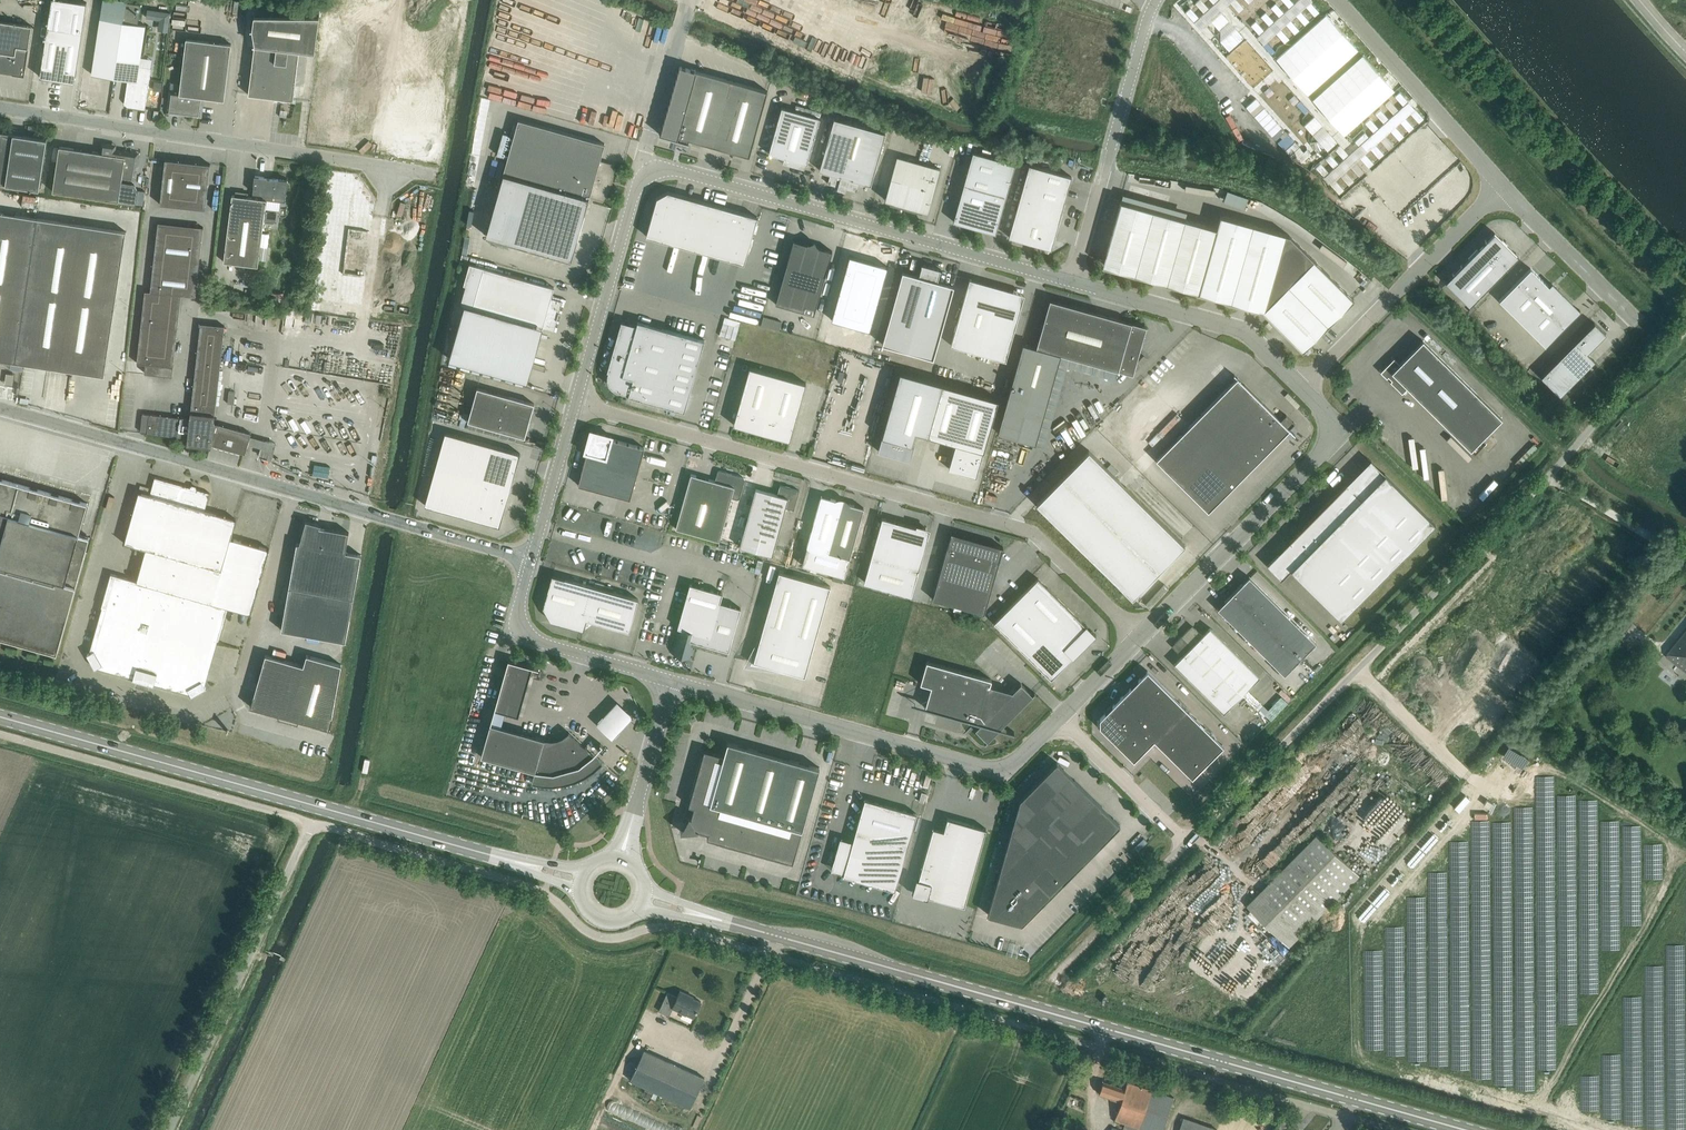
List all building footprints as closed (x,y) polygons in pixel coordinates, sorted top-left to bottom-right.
[(40,77),(75,82),(83,31),(87,2),(75,0),(51,0),(47,26),(40,77)] [(123,21),(122,21),(125,1),(125,0),(103,0),(92,74),(114,77),(123,21)] [(1234,13),(1249,0),(1223,0),(1234,13)] [(139,66),(145,24),(137,23),(140,3),(125,1),(122,21),(123,21),(114,77),(128,79),(125,101),(125,100),(128,101),(130,103),(129,106),(128,106),(145,109),(151,68),(139,66)] [(1272,5),(1247,28),(1270,53),(1295,30),(1272,5)] [(157,11),(156,19),(160,19),(159,21),(168,22),(170,13),(157,11)] [(293,100),(299,50),(315,52),(319,16),(254,15),(252,30),(255,44),(248,94),(293,100)] [(32,25),(0,21),(0,67),(1,68),(3,69),(7,71),(9,71),(11,72),(13,72),(13,73),(25,74),(29,48),(32,25)] [(224,100),(231,44),(186,38),(180,91),(179,94),(203,97),(224,100)] [(1302,39),(1277,61),(1300,86),(1325,64),(1302,39)] [(1360,64),(1315,104),(1338,129),(1383,89),(1360,64)] [(689,139),(749,156),(767,91),(680,66),(661,133),(660,133),(660,134),(689,142),(689,141),(688,141),(689,139)] [(155,82),(153,91),(162,92),(163,84),(155,82)] [(201,116),(203,97),(179,94),(180,91),(170,90),(167,112),(201,116)] [(1256,98),(1246,106),(1294,160),(1304,151),(1256,98)] [(807,164),(820,118),(782,107),(769,153),(785,157),(784,159),(787,165),(804,170),(806,163),(807,164)] [(1382,111),(1377,115),(1386,125),(1391,121),(1382,111)] [(885,132),(834,118),(820,170),(831,173),(828,183),(839,186),(840,184),(846,186),(845,188),(857,191),(860,181),(871,184),(885,132)] [(614,164),(600,160),(605,143),(518,119),(503,173),(503,174),(486,235),(571,260),(589,198),(590,198),(590,196),(604,200),(604,199),(602,199),(605,195),(607,189),(609,184),(611,179),(612,172),(612,166),(612,164),(614,165),(614,164)] [(47,138),(0,131),(0,183),(39,189),(47,138)] [(1403,138),(1373,165),(1400,195),(1430,168),(1403,138)] [(58,157),(53,191),(119,201),(122,178),(134,180),(136,166),(138,166),(139,162),(141,151),(131,149),(130,152),(126,151),(116,149),(117,144),(101,142),(100,152),(60,146),(58,157)] [(1339,144),(1315,167),(1337,192),(1362,169),(1339,144)] [(1015,163),(973,151),(963,186),(1006,198),(1015,163)] [(906,206),(919,162),(897,156),(884,199),(906,206)] [(205,209),(210,164),(165,159),(160,204),(161,204),(161,203),(162,193),(180,195),(181,184),(207,187),(205,208),(204,209),(205,209)] [(940,168),(919,162),(906,206),(928,212),(940,168)] [(1051,248),(1072,176),(1029,164),(1009,236),(1010,237),(1011,236),(1050,247),(1050,248),(1051,248)] [(1441,174),(1416,196),(1438,220),(1463,198),(1441,174)] [(285,202),(288,179),(255,175),(252,197),(232,195),(224,261),(258,266),(266,199),(285,202)] [(122,178),(119,201),(136,204),(138,188),(134,182),(134,180),(122,178)] [(1370,178),(1346,201),(1367,225),(1392,203),(1370,178)] [(996,233),(1006,198),(963,186),(953,221),(955,221),(955,220),(995,231),(994,232),(996,233)] [(758,216),(668,191),(657,197),(646,236),(744,263),(758,216)] [(1211,296),(1232,219),(1220,215),(1217,228),(1121,201),(1106,254),(1107,254),(1104,264),(1135,273),(1134,274),(1211,296)] [(126,231),(0,212),(0,359),(104,375),(126,231)] [(1289,285),(1314,259),(1289,234),(1232,219),(1211,296),(1263,310),(1289,285)] [(181,297),(181,295),(196,296),(203,227),(202,227),(202,228),(203,228),(201,242),(157,237),(159,223),(159,222),(158,222),(150,291),(145,290),(137,362),(137,363),(146,364),(145,373),(172,376),(180,308),(181,297)] [(1453,274),(1445,281),(1469,305),(1518,256),(1516,254),(1517,253),(1516,253),(1507,244),(1507,243),(1506,244),(1503,240),(1502,239),(1494,232),(1486,240),(1486,239),(1485,240),(1486,241),(1462,265),(1461,264),(1461,265),(1453,273),(1453,274)] [(814,315),(832,250),(819,247),(818,245),(817,245),(814,241),(809,243),(807,243),(794,240),(776,304),(814,315)] [(261,246),(259,259),(266,260),(267,246),(261,246)] [(849,255),(832,319),(870,330),(888,266),(849,255)] [(1354,299),(1314,259),(1289,285),(1308,304),(1328,324),(1354,299)] [(551,298),(554,287),(484,267),(470,263),(464,284),(478,288),(472,308),(554,331),(562,301),(551,298)] [(928,278),(938,281),(941,269),(922,264),(921,265),(922,265),(919,275),(903,271),(882,344),(908,351),(928,278)] [(1531,268),(1499,300),(1545,346),(1577,314),(1569,306),(1572,303),(1557,288),(1554,291),(1531,268)] [(954,285),(938,281),(928,278),(908,351),(933,358),(954,285)] [(951,345),(1006,360),(1021,308),(1010,305),(1013,292),(972,280),(972,279),(970,278),(951,345)] [(1283,330),(1308,304),(1289,285),(1263,310),(1283,330)] [(285,295),(274,295),(274,308),(285,308),(285,295)] [(1036,443),(1061,354),(1133,374),(1146,326),(1050,299),(1036,347),(1023,343),(998,432),(1036,443)] [(1328,324),(1308,304),(1283,330),(1303,350),(1328,324)] [(527,380),(541,334),(463,312),(449,358),(527,380)] [(628,395),(685,411),(705,339),(638,321),(637,325),(621,321),(607,371),(609,371),(609,373),(608,376),(608,378),(609,381),(610,383),(612,386),(613,387),(616,389),(618,390),(629,393),(628,395)] [(729,324),(723,322),(719,335),(725,337),(729,324)] [(1601,329),(1595,322),(1541,376),(1560,395),(1595,360),(1587,352),(1593,346),(1605,334),(1601,329)] [(214,422),(225,328),(225,325),(201,323),(190,418),(144,413),(144,414),(142,414),(140,432),(142,432),(188,438),(187,444),(211,447),(212,444),(245,453),(251,433),(214,422)] [(1502,418),(1423,340),(1400,363),(1394,358),(1380,371),(1387,377),(1388,376),(1392,379),(1390,381),(1402,393),(1408,387),(1471,449),(1502,418)] [(790,440),(806,383),(750,367),(733,424),(735,425),(736,422),(756,428),(756,431),(757,431),(758,428),(768,431),(767,434),(768,434),(769,431),(789,437),(788,440),(790,440)] [(900,371),(878,451),(880,451),(881,449),(908,457),(916,431),(929,435),(956,443),(949,468),(976,476),(984,450),(998,399),(943,383),(900,371)] [(1208,511),(1295,423),(1286,415),(1281,420),(1237,377),(1156,459),(1208,511)] [(523,433),(530,406),(531,406),(534,403),(477,387),(468,421),(525,437),(523,433)] [(1621,421),(1616,426),(1620,430),(1625,425),(1621,421)] [(630,499),(644,447),(612,438),(612,436),(591,430),(585,452),(587,452),(578,485),(630,499)] [(445,432),(425,505),(479,520),(480,518),(498,523),(513,471),(515,471),(520,453),(445,432)] [(1185,544),(1089,450),(1037,503),(1132,597),(1185,544)] [(719,541),(732,497),(737,499),(740,497),(745,480),(743,477),(721,470),(717,472),(715,480),(691,474),(676,528),(719,541)] [(1341,618),(1435,523),(1385,473),(1360,498),(1346,485),(1346,484),(1289,541),(1289,542),(1290,542),(1291,543),(1279,555),(1278,554),(1268,564),(1281,578),(1280,579),(1281,579),(1291,569),(1341,618)] [(233,531),(236,519),(205,510),(210,493),(196,489),(197,487),(196,487),(196,489),(191,487),(191,486),(190,487),(155,477),(150,494),(139,491),(125,542),(123,542),(146,549),(222,570),(231,538),(233,532),(233,531)] [(89,538),(78,535),(88,503),(0,478),(0,636),(57,652),(89,538)] [(772,555),(786,507),(794,510),(799,490),(780,485),(778,494),(756,488),(740,547),(772,555)] [(828,552),(843,499),(840,499),(838,499),(836,500),(821,495),(802,564),(845,576),(850,558),(828,552)] [(850,558),(864,507),(849,503),(848,502),(846,500),(844,499),(843,499),(828,552),(850,558)] [(592,515),(572,509),(570,516),(591,521),(592,515)] [(864,581),(911,595),(928,537),(926,536),(926,527),(917,527),(882,517),(864,581)] [(346,641),(361,554),(345,552),(349,532),(325,528),(319,527),(320,525),(321,525),(321,524),(306,520),(300,543),(297,543),(281,630),(346,641)] [(984,613),(1003,547),(951,532),(933,599),(984,613)] [(251,614),(269,548),(231,538),(222,570),(146,549),(137,581),(111,573),(102,607),(103,606),(106,607),(214,638),(217,639),(218,640),(228,607),(251,614)] [(805,676),(830,586),(779,571),(756,652),(751,662),(766,665),(805,676)] [(638,599),(552,574),(549,585),(550,585),(543,607),(551,620),(573,626),(573,627),(584,630),(587,619),(629,631),(638,599)] [(1316,642),(1249,576),(1218,608),(1284,674),(1316,642)] [(1086,625),(1038,578),(994,622),(1051,679),(1073,657),(1073,658),(1075,655),(1074,654),(1093,635),(1094,637),(1096,634),(1091,629),(1090,630),(1087,627),(1088,626),(1086,625)] [(729,651),(741,608),(720,602),(723,593),(690,584),(678,627),(670,653),(692,659),(697,642),(729,651)] [(202,681),(214,638),(106,607),(94,650),(87,654),(95,668),(102,665),(138,675),(141,673),(150,676),(151,678),(188,689),(192,696),(206,688),(202,681)] [(1629,619),(1619,631),(1626,637),(1636,625),(1629,619)] [(1260,676),(1210,627),(1209,629),(1202,635),(1195,628),(1192,631),(1189,628),(1182,635),(1242,694),(1260,676)] [(1669,652),(1683,663),(1680,666),(1683,668),(1685,665),(1685,666),(1685,632),(1669,652)] [(1242,694),(1182,635),(1181,635),(1182,636),(1175,643),(1178,646),(1175,648),(1182,656),(1176,662),(1174,664),(1224,713),(1242,694)] [(295,696),(303,665),(265,654),(257,685),(295,696)] [(306,654),(303,665),(295,696),(288,720),(296,722),(296,724),(298,725),(299,720),(329,729),(333,717),(332,717),(342,664),(306,654)] [(504,712),(513,680),(527,684),(532,667),(539,669),(539,668),(508,659),(494,711),(495,711),(495,710),(504,712)] [(992,679),(927,661),(920,683),(931,686),(925,707),(975,722),(977,719),(981,723),(975,729),(987,740),(985,742),(985,743),(1035,692),(1034,692),(1032,694),(1021,683),(1012,691),(990,685),(992,679)] [(1168,690),(1148,670),(1135,683),(1155,703),(1168,690)] [(1155,703),(1135,683),(1122,696),(1142,716),(1155,703)] [(288,720),(295,696),(257,685),(254,695),(250,706),(279,714),(278,719),(280,720),(280,718),(288,720)] [(1170,724),(1185,708),(1168,690),(1155,703),(1142,716),(1160,734),(1170,724)] [(1142,716),(1122,696),(1109,709),(1129,729),(1142,716)] [(618,703),(596,727),(613,742),(635,717),(618,703)] [(1182,736),(1198,720),(1185,708),(1170,724),(1182,736)] [(1129,729),(1109,709),(1100,718),(1100,726),(1116,742),(1129,729)] [(1154,739),(1160,734),(1142,716),(1129,729),(1116,742),(1134,760),(1154,739)] [(1195,749),(1211,733),(1198,720),(1182,736),(1195,749)] [(602,762),(569,732),(563,737),(557,739),(552,740),(544,739),(491,724),(492,722),(491,722),(481,756),(535,771),(532,782),(543,784),(554,785),(564,784),(575,781),(585,776),(594,770),(602,762)] [(1167,752),(1182,736),(1170,724),(1160,734),(1154,739),(1167,752)] [(1208,761),(1223,745),(1211,733),(1195,749),(1208,761)] [(1179,764),(1195,749),(1182,736),(1167,752),(1179,764)] [(793,862),(820,767),(727,741),(724,755),(704,749),(689,805),(694,807),(691,817),(689,816),(689,817),(681,831),(697,832),(698,832),(698,830),(709,832),(707,838),(793,862)] [(1192,777),(1208,761),(1195,749),(1179,764),(1192,777)] [(1022,923),(1120,824),(1057,762),(1020,799),(988,914),(1022,923)] [(1466,794),(1455,807),(1459,811),(1470,798),(1466,794)] [(895,890),(917,813),(865,799),(853,841),(842,839),(842,838),(840,838),(837,849),(838,849),(832,869),(870,880),(869,881),(894,888),(894,889),(895,890)] [(1487,799),(1484,804),(1490,808),(1493,803),(1487,799)] [(986,828),(948,818),(944,830),(933,827),(919,879),(917,878),(912,893),(928,898),(928,896),(965,906),(986,828)] [(1289,947),(1360,875),(1317,833),(1246,905),(1289,947)] [(1433,833),(1421,847),(1423,849),(1436,835),(1433,833)] [(1436,836),(1424,850),(1426,852),(1439,838),(1436,836)] [(1420,848),(1407,862),(1410,864),(1422,850),(1420,848)] [(1423,851),(1411,865),(1413,867),(1425,853),(1423,851)] [(1384,887),(1372,901),(1374,903),(1387,890),(1384,887)] [(1387,890),(1375,904),(1378,907),(1390,893),(1387,890)] [(1371,902),(1359,916),(1361,919),(1373,905),(1371,902)] [(1374,905),(1362,919),(1364,922),(1377,908),(1374,905)] [(1257,958),(1238,939),(1237,940),(1232,935),(1239,928),(1231,920),(1219,933),(1226,941),(1227,940),(1232,945),(1222,955),(1241,974),(1257,958)] [(1275,961),(1270,966),(1274,970),(1279,964),(1275,961)] [(694,1017),(701,1002),(689,996),(689,995),(680,991),(677,997),(667,992),(659,1011),(669,1016),(673,1007),(694,1017)] [(691,1108),(705,1078),(644,1050),(630,1080),(691,1108)] [(1170,1108),(1174,1097),(1127,1082),(1125,1088),(1103,1081),(1099,1094),(1121,1101),(1115,1119),(1146,1129),(1163,1129),(1170,1108)] [(1217,1129),(1183,1118),(1179,1129),(1217,1129)]
